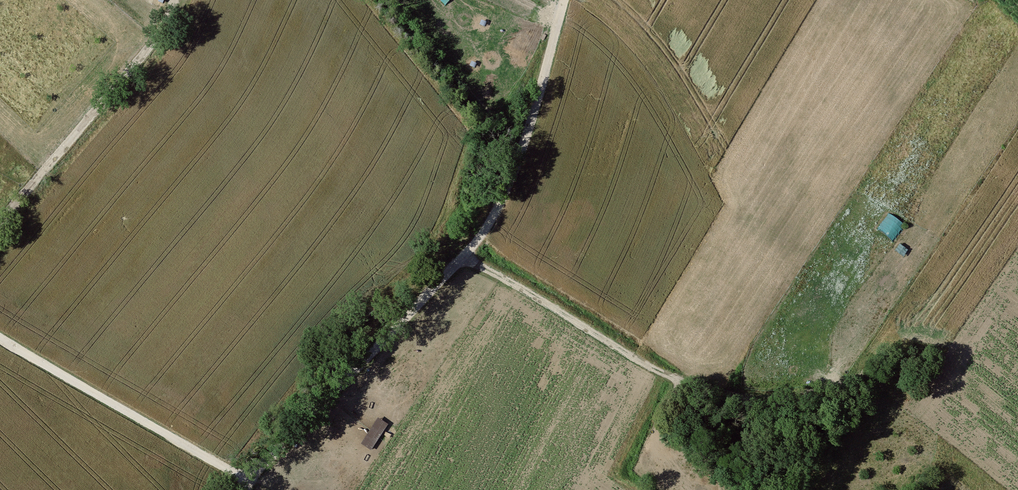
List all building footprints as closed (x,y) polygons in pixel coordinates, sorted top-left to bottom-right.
[(894,239),(906,223),(891,211),(879,227),(894,239)]
